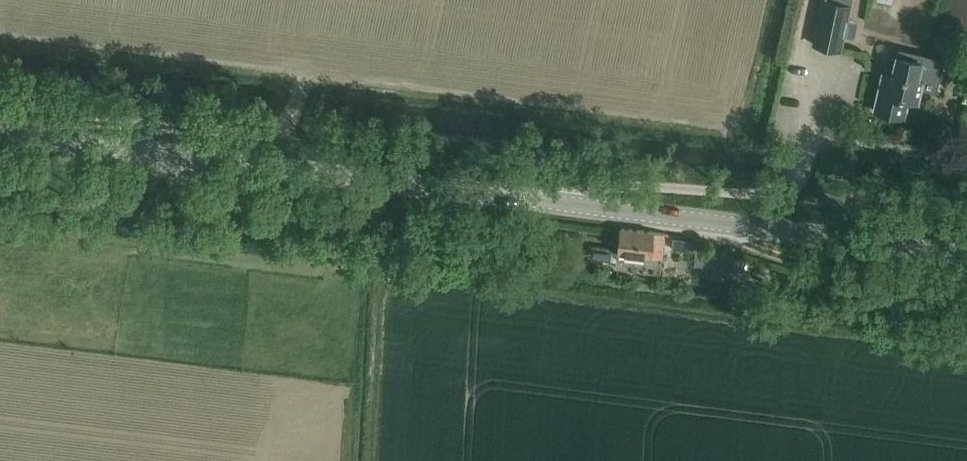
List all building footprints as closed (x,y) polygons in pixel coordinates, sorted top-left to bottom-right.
[(844,35),(855,38),(858,22),(848,20),(852,4),(853,0),(821,0),(812,43),(841,50),(844,35)] [(874,110),(905,117),(909,99),(918,101),(921,88),(936,92),(944,59),(898,49),(892,74),(883,72),(874,110)] [(665,233),(621,229),(617,267),(661,272),(665,233)] [(690,251),(692,238),(674,236),(672,249),(690,251)] [(601,246),(600,259),(611,260),(612,250),(612,247),(601,246)] [(712,266),(713,253),(696,251),(695,265),(712,266)]
